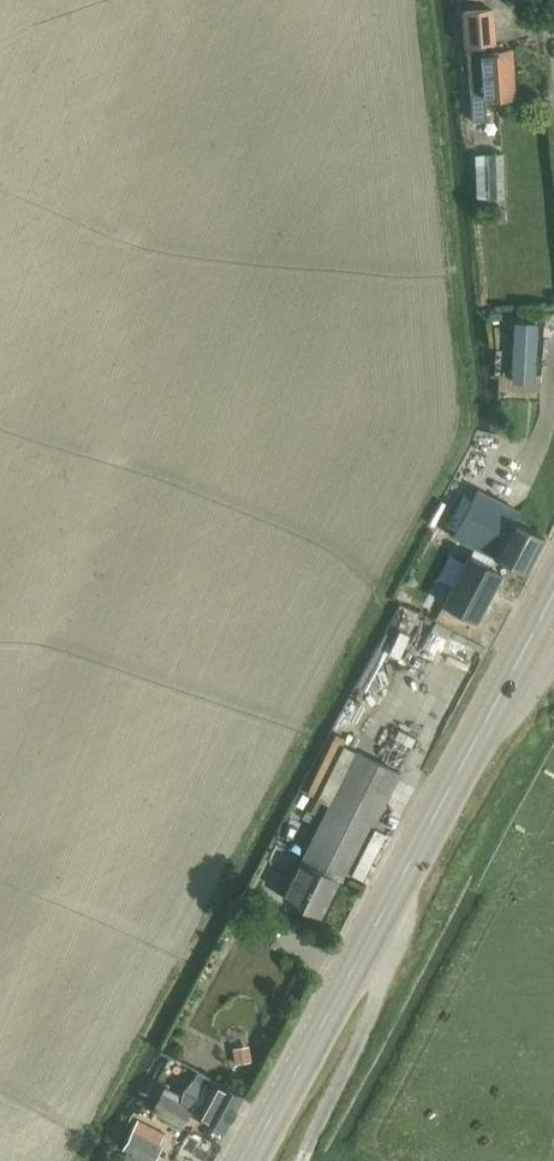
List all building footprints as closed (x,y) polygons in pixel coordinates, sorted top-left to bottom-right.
[(494,53),(493,45),(497,44),(494,11),(464,13),(467,46),(468,46),(469,54),(471,54),(473,70),(471,70),(474,122),(486,121),(485,103),(516,100),(513,51),(494,53)] [(505,154),(488,155),(488,158),(489,200),(506,199),(505,154)] [(488,158),(476,158),(478,200),(489,200),(488,158)] [(516,324),(513,382),(535,383),(537,325),(516,324)] [(527,575),(546,539),(515,522),(521,511),(478,489),(453,537),(474,548),(444,605),(478,623),(503,575),(490,569),(496,559),(527,575)] [(348,883),(401,773),(355,750),(283,899),(322,918),(340,879),(348,883)] [(249,1048),(233,1050),(236,1066),(252,1064),(249,1048)] [(162,1091),(153,1109),(184,1126),(191,1114),(207,1123),(224,1132),(244,1097),(244,1095),(204,1073),(199,1082),(193,1079),(183,1096),(180,1101),(162,1091)] [(163,1146),(151,1140),(156,1132),(138,1122),(123,1149),(128,1152),(123,1160),(155,1160),(163,1146)]
